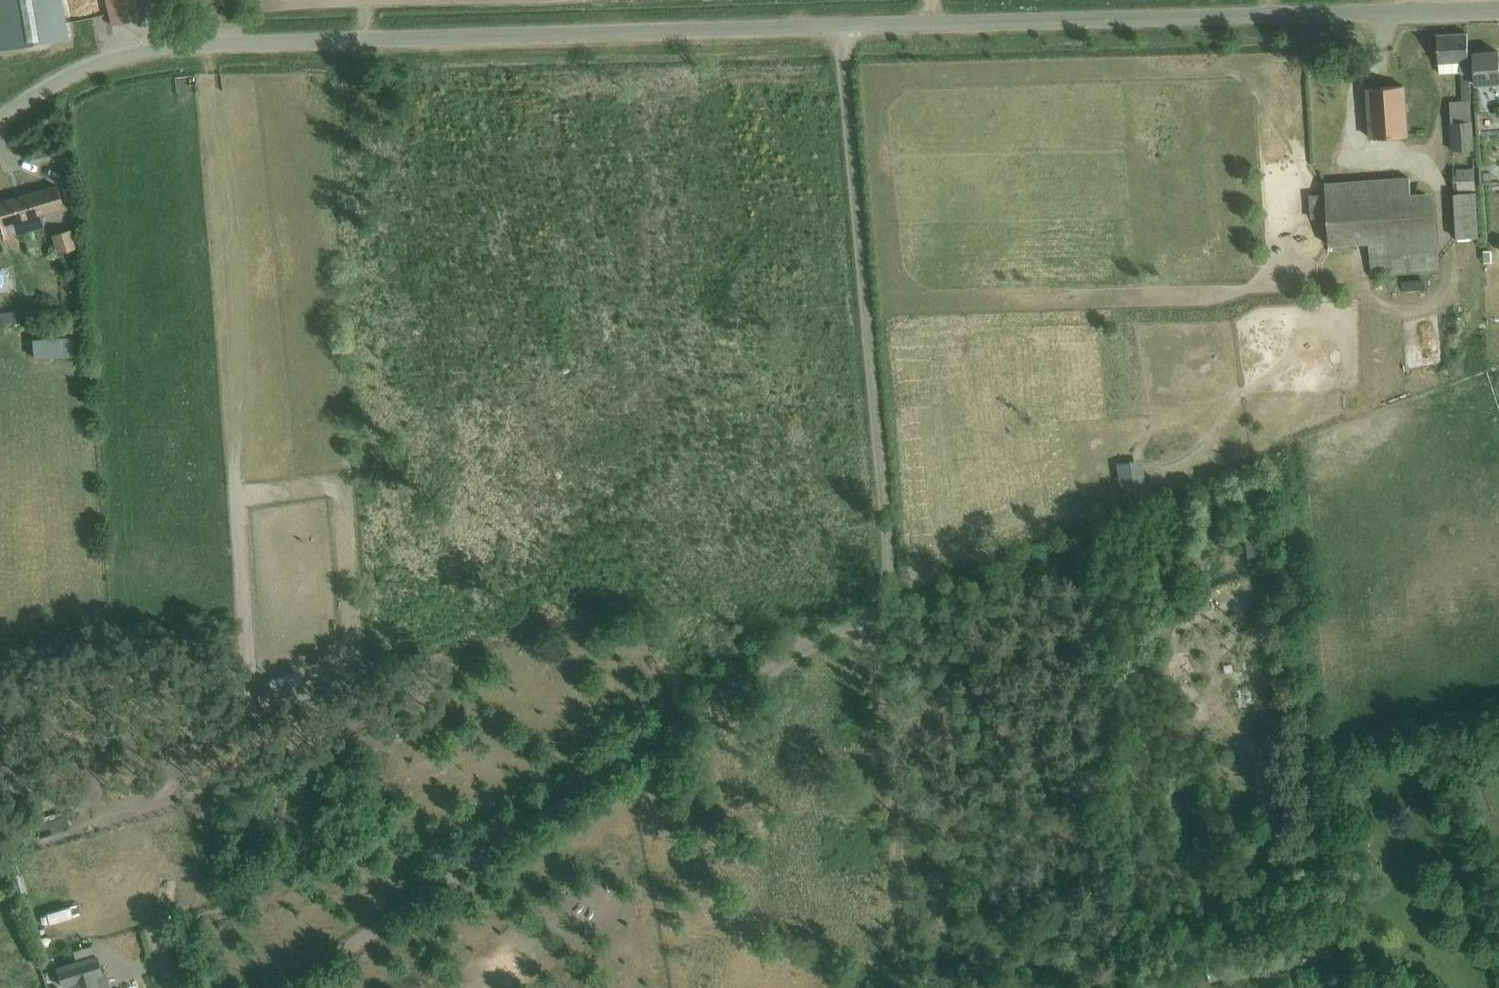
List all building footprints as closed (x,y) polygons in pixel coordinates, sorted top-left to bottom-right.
[(0,50),(67,38),(61,0),(0,0),(0,48),(0,50)] [(115,9),(119,25),(146,18),(142,0),(113,0),(115,9)] [(1464,73),(1465,77),(1471,77),(1468,32),(1438,34),(1440,75),(1464,73)] [(1477,84),(1498,82),(1498,61),(1498,53),(1475,54),(1477,84)] [(1404,86),(1368,89),(1371,138),(1407,136),(1404,86)] [(1453,104),(1453,106),(1456,153),(1475,152),(1472,103),(1453,104)] [(1475,168),(1454,169),(1455,191),(1476,190),(1475,168)] [(1330,245),(1369,243),(1371,274),(1440,268),(1434,191),(1410,193),(1409,177),(1325,184),(1330,245)] [(0,203),(0,227),(4,240),(41,229),(37,215),(63,208),(57,186),(0,203)] [(1479,192),(1482,238),(1493,237),(1490,191),(1479,192)] [(1476,193),(1453,194),(1456,238),(1479,237),(1476,193)] [(53,235),(59,254),(75,249),(69,230),(53,235)] [(1405,271),(1406,289),(1430,288),(1430,271),(1405,271)] [(19,322),(18,311),(0,313),(0,324),(19,322)] [(38,333),(38,353),(75,353),(75,333),(38,333)] [(1122,458),(1126,492),(1147,490),(1144,456),(1122,458)] [(1243,539),(1246,565),(1261,563),(1258,537),(1243,539)] [(1233,677),(1236,688),(1253,684),(1250,673),(1233,677)] [(61,818),(33,826),(38,843),(66,835),(61,818)] [(1359,859),(1360,875),(1372,875),(1371,858),(1359,859)] [(55,921),(85,912),(82,900),(51,909),(55,921)] [(76,959),(94,953),(92,946),(73,952),(76,959)] [(56,970),(62,987),(75,982),(96,976),(101,974),(96,957),(56,970)] [(75,982),(76,987),(100,987),(96,976),(75,982)]
